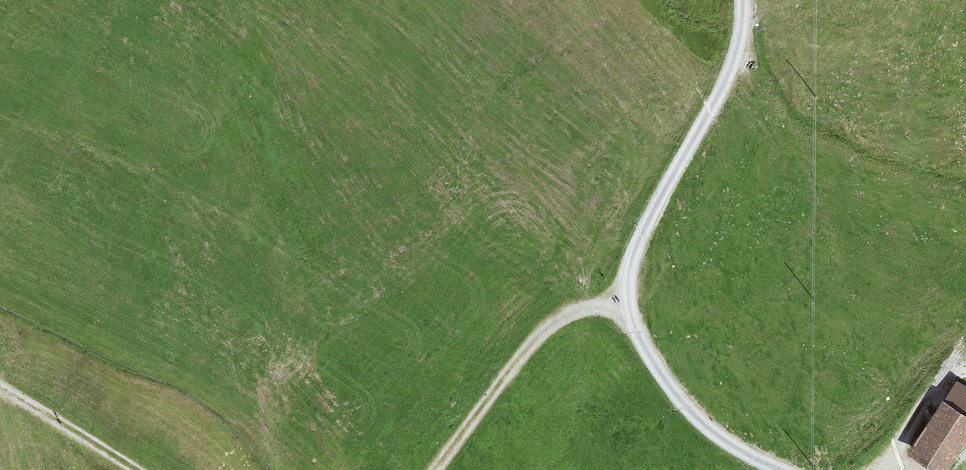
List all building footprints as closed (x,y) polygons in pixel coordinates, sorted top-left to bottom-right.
[(915,455),(937,469),(957,469),(965,457),(965,413),(953,403),(915,455)]
